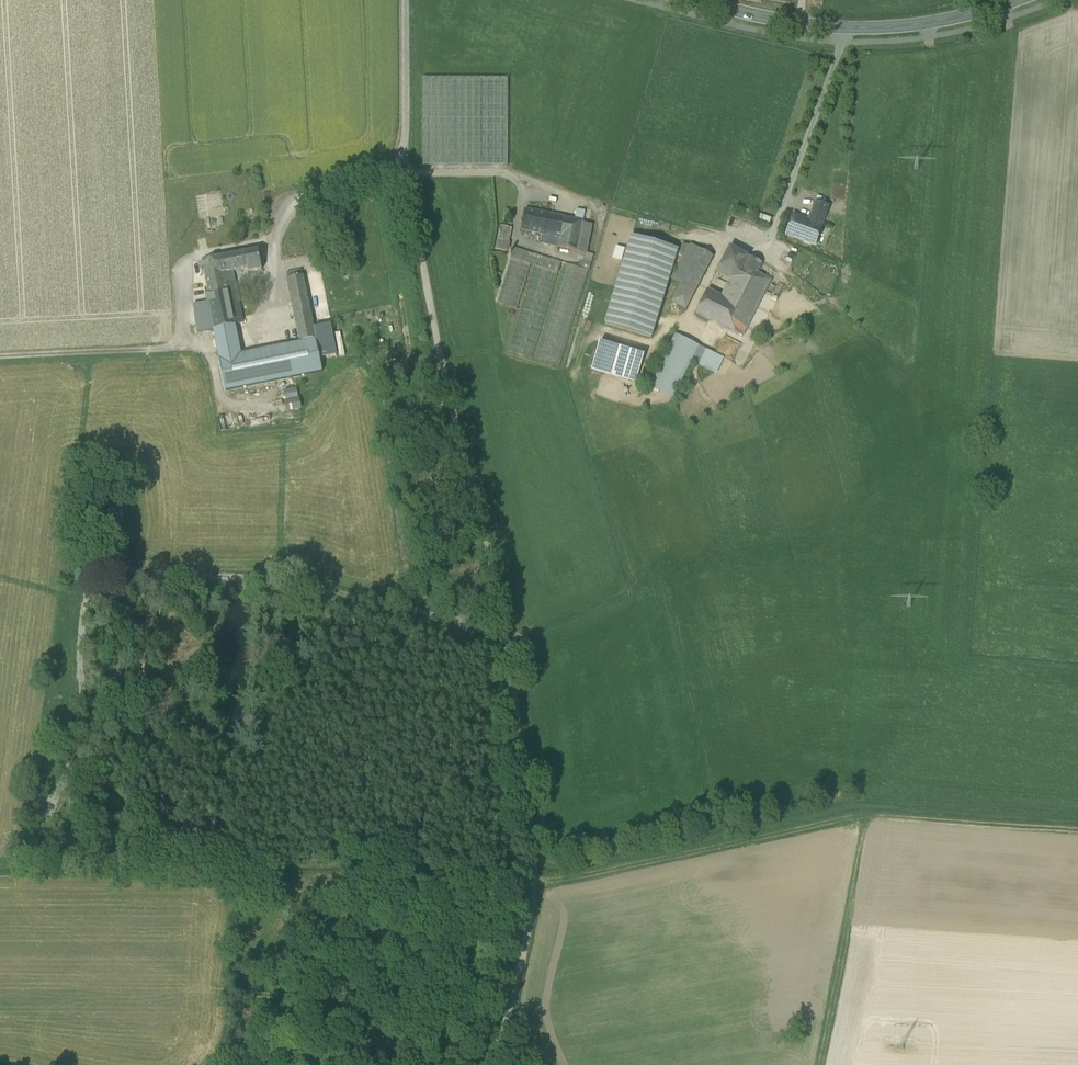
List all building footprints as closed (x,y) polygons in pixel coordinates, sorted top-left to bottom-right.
[(505,79),(418,80),(419,163),(505,163),(505,79)] [(829,208),(816,203),(812,214),(825,218),(829,208)] [(565,218),(525,210),(521,231),(543,235),(541,244),(558,247),(558,248),(559,248),(565,218)] [(810,220),(808,221),(793,216),(786,235),(804,241),(805,243),(810,245),(812,244),(815,246),(822,226),(825,218),(812,214),(810,220)] [(583,221),(565,218),(559,248),(577,251),(583,221)] [(498,250),(508,250),(508,226),(499,226),(498,250)] [(678,250),(632,236),(605,324),(651,338),(678,250)] [(749,257),(730,247),(717,273),(730,280),(733,282),(741,266),(748,269),(753,259),(748,257),(749,257)] [(514,249),(497,303),(517,309),(531,265),(534,266),(508,352),(533,359),(561,263),(514,249)] [(699,249),(672,302),(686,309),(707,267),(705,266),(711,255),(699,249)] [(258,250),(221,258),(224,274),(233,272),(248,269),(248,273),(262,270),(258,250)] [(593,255),(580,251),(578,260),(581,261),(579,268),(589,271),(593,255)] [(224,274),(221,258),(203,261),(211,303),(216,329),(234,325),(244,324),(233,272),(224,274)] [(748,269),(741,266),(733,282),(730,280),(721,297),(708,290),(696,314),(743,337),(771,280),(758,273),(762,264),(753,259),(748,269)] [(579,268),(564,264),(535,360),(560,367),(589,271),(579,268)] [(287,273),(288,279),(303,276),(302,270),(287,273)] [(316,339),(303,276),(288,279),(301,342),(316,339)] [(216,329),(211,303),(193,305),(197,332),(216,329)] [(234,325),(216,329),(221,357),(225,379),(294,365),(320,360),(316,339),(301,342),(239,354),(234,325)] [(676,335),(649,388),(672,400),(699,347),(676,335)] [(599,344),(592,369),(636,383),(644,357),(599,344)] [(294,365),(225,379),(227,390),(296,377),(294,365)] [(286,389),(288,398),(300,396),(298,387),(286,389)] [(288,406),(302,403),(301,396),(286,399),(288,406)]
